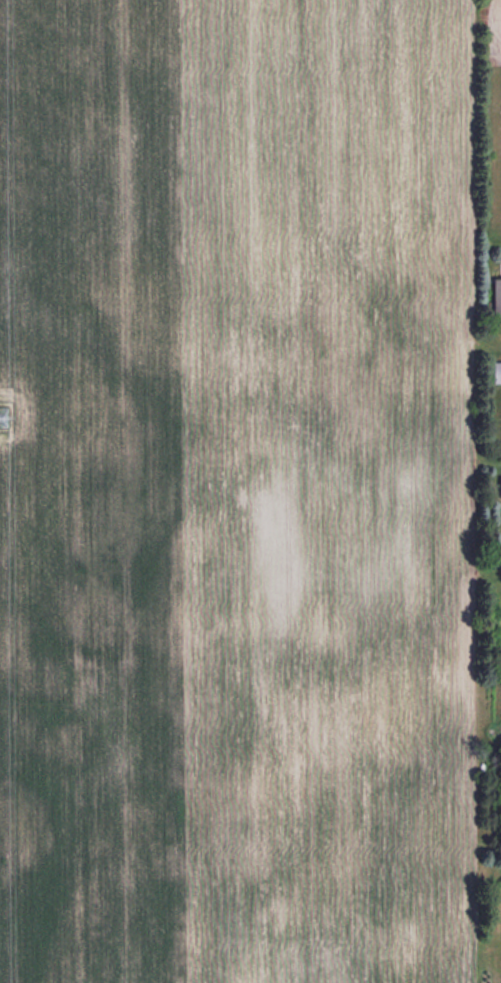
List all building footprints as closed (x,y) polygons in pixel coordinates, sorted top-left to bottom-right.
[(500,319),(500,277),(490,277),(490,319),(500,319)] [(500,382),(500,360),(489,360),(489,382),(500,382)]
